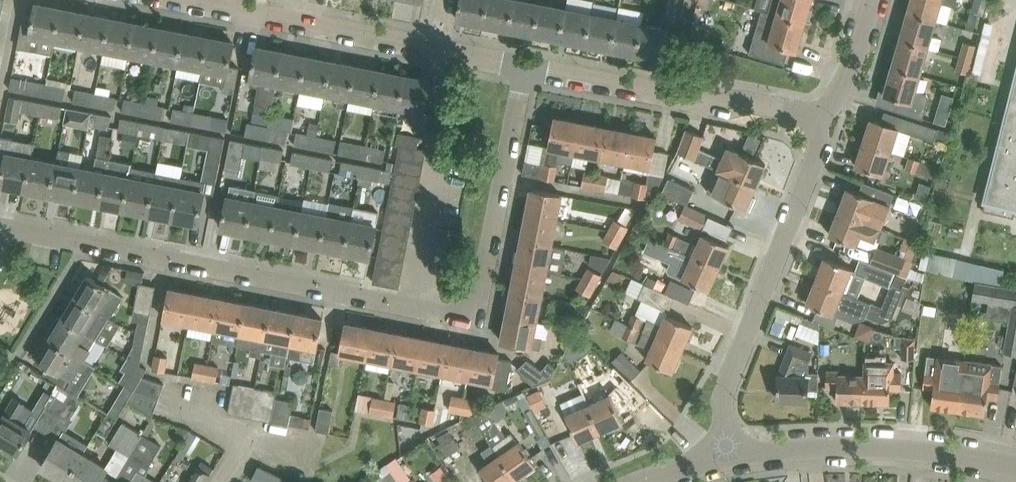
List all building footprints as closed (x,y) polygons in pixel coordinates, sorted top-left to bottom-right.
[(484,24),(488,0),(461,0),(457,19),(484,24)] [(484,24),(509,29),(515,0),(488,0),(484,24)] [(509,29),(535,34),(540,4),(522,0),(515,0),(509,29)] [(805,23),(806,19),(810,19),(812,9),(809,9),(812,0),(772,0),(768,12),(805,23)] [(908,11),(936,20),(941,3),(955,7),(957,0),(911,0),(908,11)] [(62,9),(36,4),(34,16),(24,14),(18,46),(53,53),(56,39),(62,9)] [(540,4),(535,34),(560,39),(566,9),(540,4)] [(62,9),(56,39),(80,44),(86,13),(62,9)] [(566,9),(560,39),(586,44),(591,14),(566,9)] [(797,50),(805,23),(768,12),(763,10),(751,54),(785,64),(789,48),(797,50)] [(908,11),(900,39),(928,46),(939,49),(942,39),(931,36),(936,20),(908,11)] [(86,13),(80,44),(105,49),(111,18),(86,13)] [(591,14),(586,44),(611,49),(617,19),(591,14)] [(135,23),(111,18),(105,49),(102,62),(127,67),(129,54),(135,23)] [(617,19),(611,49),(636,54),(642,24),(617,19)] [(135,23),(129,54),(154,58),(160,28),(135,23)] [(642,24),(636,54),(663,59),(669,29),(642,24)] [(160,28),(154,58),(178,63),(184,33),(160,28)] [(184,33),(178,63),(203,68),(209,37),(184,33)] [(209,37),(203,68),(201,81),(224,85),(223,90),(234,93),(239,67),(230,65),(234,42),(209,37)] [(900,39),(892,66),(920,74),(925,57),(928,46),(900,39)] [(965,42),(961,55),(971,58),(975,45),(965,42)] [(252,77),(277,82),(283,52),(257,47),(252,77)] [(283,52),(277,82),(301,87),(307,57),(283,52)] [(967,73),(971,58),(961,55),(957,70),(967,73)] [(307,57),(301,87),(326,92),(332,61),(307,57)] [(11,89),(44,96),(52,60),(42,58),(38,81),(14,76),(11,89)] [(52,60),(44,96),(65,100),(67,90),(71,90),(73,82),(63,80),(63,76),(55,74),(56,67),(51,65),(52,60)] [(332,61),(326,92),(350,97),(356,66),(332,61)] [(356,66),(350,97),(375,101),(381,71),(356,66)] [(916,90),(920,74),(892,66),(884,94),(898,98),(895,110),(923,119),(929,98),(926,93),(916,90)] [(381,71),(375,101),(399,106),(405,76),(381,71)] [(405,76),(399,106),(425,111),(431,81),(405,76)] [(74,102),(94,105),(97,86),(99,81),(85,78),(83,90),(76,89),(74,102)] [(97,86),(94,105),(114,109),(116,97),(110,95),(112,89),(97,86)] [(145,102),(143,115),(163,119),(165,106),(158,105),(160,97),(147,95),(145,102)] [(21,111),(41,115),(43,102),(10,96),(2,137),(13,139),(17,121),(19,121),(21,111)] [(123,111),(143,115),(145,102),(126,98),(123,111)] [(43,102),(41,115),(61,119),(63,106),(43,102)] [(255,104),(251,123),(256,124),(268,127),(272,107),(255,104)] [(1010,104),(983,209),(1014,217),(1015,210),(1015,105),(1010,104)] [(89,128),(90,125),(90,124),(88,124),(89,117),(93,118),(94,112),(68,107),(65,123),(89,128)] [(175,108),(172,120),(189,124),(190,118),(195,119),(196,112),(195,112),(180,109),(175,108)] [(949,112),(939,109),(935,122),(945,125),(949,112)] [(90,124),(90,125),(110,128),(113,116),(94,112),(93,118),(89,117),(88,124),(90,124)] [(190,118),(189,124),(212,128),(214,116),(195,112),(196,112),(195,119),(190,118)] [(898,128),(871,119),(863,142),(891,151),(898,129),(935,141),(935,138),(939,128),(902,116),(898,128)] [(574,151),(575,151),(581,122),(554,117),(549,146),(546,163),(545,163),(543,178),(554,180),(557,165),(556,165),(557,160),(572,163),(574,151)] [(119,131),(139,134),(137,133),(138,127),(142,128),(143,122),(121,118),(119,131)] [(139,134),(163,139),(166,126),(143,122),(142,128),(138,127),(137,133),(139,134)] [(581,122),(575,151),(600,156),(606,127),(581,122)] [(251,123),(248,123),(246,135),(266,139),(268,127),(256,124),(251,123)] [(166,126),(163,139),(188,144),(188,143),(186,143),(187,136),(191,137),(193,131),(166,126)] [(288,130),(268,127),(266,139),(286,143),(288,130)] [(606,127),(600,156),(626,160),(631,132),(606,127)] [(939,128),(935,138),(947,142),(950,131),(939,128)] [(740,153),(727,147),(722,158),(700,148),(705,136),(686,129),(677,151),(718,170),(730,174),(756,186),(766,164),(740,152),(740,153)] [(295,145),(315,148),(317,136),(297,132),(295,145)] [(374,281),(373,281),(399,287),(426,149),(417,147),(419,136),(400,132),(397,144),(400,145),(397,162),(390,160),(388,160),(386,169),(388,169),(395,171),(392,183),(384,227),(382,238),(377,262),(374,281)] [(631,132),(626,160),(652,166),(657,137),(631,132)] [(181,177),(173,218),(199,223),(205,192),(215,194),(226,138),(212,135),(203,177),(205,178),(205,181),(181,177)] [(317,136),(315,148),(334,152),(337,140),(317,136)] [(368,137),(364,158),(384,162),(386,149),(381,148),(383,140),(368,137)] [(244,154),(262,158),(264,158),(265,152),(261,151),(262,145),(232,139),(226,169),(241,172),(244,154)] [(366,146),(341,141),(339,153),(364,158),(366,146)] [(884,174),(891,151),(863,142),(856,165),(884,174)] [(262,158),(263,158),(261,167),(275,170),(276,161),(282,162),(284,149),(262,145),(261,151),(265,152),(264,158),(262,158)] [(59,148),(57,163),(51,194),(75,199),(81,168),(69,165),(72,151),(59,148)] [(291,164),(311,167),(313,154),(294,151),(291,164)] [(1,184),(26,189),(32,158),(7,153),(1,184)] [(313,154),(311,167),(331,171),(334,158),(313,154)] [(81,168),(75,199),(100,203),(109,158),(97,156),(94,170),(81,168)] [(936,165),(910,157),(906,169),(916,173),(917,171),(932,176),(936,165)] [(32,158),(26,189),(51,194),(57,163),(32,158)] [(109,158),(100,203),(124,208),(133,165),(133,163),(109,158)] [(340,173),(360,177),(363,164),(343,160),(340,173)] [(363,164),(360,177),(380,181),(382,168),(363,164)] [(133,165),(124,208),(149,213),(157,172),(157,170),(133,165)] [(582,186),(594,188),(597,172),(585,170),(582,186)] [(746,209),(756,186),(730,174),(718,170),(708,192),(746,209)] [(623,171),(619,193),(653,199),(665,175),(650,172),(648,183),(627,179),(628,172),(623,171)] [(157,172),(149,213),(173,218),(181,177),(157,172)] [(597,172),(594,188),(606,191),(609,175),(597,172)] [(669,176),(663,191),(688,202),(695,188),(669,176)] [(847,188),(839,211),(881,228),(882,227),(895,193),(863,181),(859,192),(847,188)] [(532,188),(527,214),(556,220),(561,193),(532,188)] [(256,190),(247,232),(272,237),(278,206),(254,202),(257,190),(256,190)] [(253,202),(228,197),(222,227),(247,232),(253,202)] [(685,205),(679,217),(703,228),(708,216),(685,205)] [(934,205),(932,211),(941,214),(943,207),(934,205)] [(278,206),(272,237),(296,242),(302,211),(278,206)] [(302,211),(296,242),(321,247),(327,216),(302,211)] [(886,229),(882,227),(881,228),(839,211),(830,234),(858,245),(862,234),(881,241),(886,229)] [(527,214),(522,239),(551,245),(556,220),(527,214)] [(327,216),(321,247),(345,252),(351,221),(327,216)] [(615,219),(609,229),(624,237),(630,227),(615,219)] [(351,221),(345,252),(371,257),(375,237),(377,226),(351,221)] [(903,235),(917,241),(921,231),(908,225),(903,235)] [(618,248),(624,237),(609,229),(603,240),(618,248)] [(665,243),(719,268),(729,245),(703,234),(698,245),(694,244),(694,243),(670,232),(665,243)] [(522,239),(517,265),(546,270),(551,245),(522,239)] [(709,290),(719,268),(665,243),(658,240),(653,251),(688,267),(683,278),(709,290)] [(877,246),(871,263),(896,273),(907,278),(913,262),(906,259),(907,258),(877,246)] [(935,267),(1002,283),(1006,267),(939,250),(935,267)] [(825,258),(816,281),(861,298),(869,278),(866,277),(856,273),(857,271),(825,258)] [(869,278),(890,286),(890,285),(891,285),(896,273),(871,263),(870,263),(871,263),(866,277),(869,278)] [(546,270),(517,265),(512,290),(541,296),(546,270)] [(589,267),(583,277),(597,285),(603,275),(589,267)] [(98,310),(110,317),(111,318),(124,297),(88,275),(75,296),(98,310)] [(591,296),(597,285),(583,277),(577,288),(591,296)] [(672,279),(666,292),(677,297),(689,303),(695,290),(691,288),(672,279)] [(816,281),(807,303),(853,321),(867,316),(872,303),(816,281)] [(140,282),(136,302),(134,310),(151,313),(156,286),(143,283),(142,283),(140,282)] [(1015,354),(1015,289),(975,282),(974,291),(973,297),(1013,304),(1005,352),(1015,354)] [(670,311),(677,297),(666,292),(646,283),(639,298),(670,311)] [(872,303),(867,316),(883,322),(893,318),(905,289),(892,284),(882,307),(872,303)] [(164,317),(190,322),(196,293),(169,288),(164,317)] [(512,290),(507,316),(537,321),(541,296),(512,290)] [(196,293),(190,322),(215,327),(221,298),(196,293)] [(75,296),(62,317),(97,338),(110,317),(98,310),(75,296)] [(221,298),(215,327),(241,332),(246,303),(221,298)] [(246,303),(241,332),(238,345),(252,348),(251,354),(262,356),(266,337),(272,308),(246,303)] [(272,308),(266,337),(291,342),(297,313),(272,308)] [(793,312),(790,320),(799,323),(800,321),(802,315),(793,312)] [(297,313),(291,342),(289,356),(315,362),(323,318),(297,313)] [(556,325),(570,334),(577,323),(562,314),(556,325)] [(656,338),(683,349),(693,327),(666,315),(662,324),(649,318),(648,320),(633,314),(629,325),(656,338)] [(802,315),(800,321),(805,323),(816,327),(820,329),(821,322),(802,315)] [(534,336),(537,321),(507,316),(502,341),(541,349),(544,338),(534,336)] [(673,372),(683,349),(656,338),(629,325),(613,316),(607,329),(652,348),(647,360),(673,372)] [(62,317),(49,338),(73,352),(84,359),(97,338),(62,317)] [(139,320),(136,333),(147,335),(149,323),(139,320)] [(584,322),(582,327),(585,332),(590,333),(594,331),(596,326),(593,321),(588,320),(584,322)] [(342,352),(367,357),(373,328),(347,323),(341,352),(333,350),(330,363),(339,365),(342,352)] [(805,323),(801,335),(811,339),(816,327),(805,323)] [(859,324),(855,333),(871,339),(874,330),(859,324)] [(373,328),(367,357),(392,362),(398,333),(373,328)] [(578,330),(565,352),(572,366),(595,347),(578,330)] [(147,335),(136,333),(134,345),(129,357),(139,363),(144,347),(147,335)] [(398,333),(392,362),(418,367),(423,338),(398,333)] [(903,348),(903,359),(916,359),(916,339),(903,336),(903,348)] [(48,367),(44,374),(73,391),(87,399),(67,387),(84,359),(73,352),(49,338),(36,360),(48,367)] [(423,338),(418,367),(443,372),(449,343),(423,338)] [(449,343),(443,372),(441,382),(467,387),(469,377),(468,377),(474,348),(449,343)] [(821,343),(821,353),(830,353),(830,343),(821,343)] [(818,390),(819,376),(819,372),(810,372),(810,364),(808,363),(812,354),(791,345),(778,376),(778,399),(807,400),(807,389),(818,390)] [(468,377),(469,377),(493,382),(492,387),(507,390),(513,361),(499,358),(500,353),(474,348),(468,377)] [(642,370),(622,351),(613,360),(633,379),(642,370)] [(154,369),(166,371),(169,357),(157,354),(154,369)] [(926,371),(924,388),(934,389),(932,406),(958,410),(964,362),(965,360),(949,358),(928,355),(926,371)] [(126,372),(121,380),(135,388),(143,376),(144,376),(148,368),(139,363),(129,357),(121,369),(126,372)] [(549,362),(543,369),(528,359),(519,368),(535,385),(551,377),(557,368),(549,362)] [(964,362),(958,410),(986,413),(988,396),(998,398),(1001,381),(1002,365),(991,363),(982,362),(965,360),(964,362)] [(204,378),(208,363),(197,361),(194,376),(204,378)] [(864,376),(864,402),(890,402),(890,389),(902,390),(902,372),(893,372),(894,363),(865,362),(864,376)] [(220,366),(208,363),(204,378),(217,381),(220,366)] [(46,404),(60,413),(73,391),(44,374),(34,367),(29,374),(54,390),(46,404)] [(837,401),(864,402),(864,376),(839,375),(839,371),(827,370),(827,387),(838,388),(837,401)] [(143,376),(135,388),(160,397),(165,384),(144,376),(143,376)] [(559,397),(551,379),(539,384),(547,402),(559,397)] [(643,395),(626,379),(619,386),(636,402),(643,395)] [(126,384),(108,414),(117,419),(128,401),(135,388),(121,380),(120,381),(126,384)] [(385,398),(382,414),(394,416),(398,401),(392,399),(395,381),(389,380),(385,398)] [(228,413),(242,415),(248,386),(234,383),(228,413)] [(584,393),(601,431),(623,421),(606,383),(584,393)] [(248,386),(242,415),(259,419),(263,396),(255,395),(256,388),(248,386)] [(153,416),(160,397),(135,388),(128,401),(153,416)] [(263,396),(259,419),(271,421),(276,398),(277,392),(265,389),(263,396)] [(73,391),(60,413),(74,421),(87,399),(73,391)] [(578,441),(601,431),(584,393),(583,392),(561,402),(578,441)] [(356,409),(382,414),(385,398),(359,393),(356,409)] [(465,397),(453,394),(450,410),(462,413),(465,397)] [(517,395),(506,400),(509,408),(521,403),(517,395)] [(29,406),(15,397),(0,421),(0,441),(19,452),(41,414),(28,406),(29,406)] [(477,399),(465,397),(462,413),(473,415),(477,400),(477,399)] [(276,398),(271,421),(313,429),(318,407),(276,398)] [(483,430),(488,438),(499,431),(493,423),(496,420),(497,421),(504,416),(507,411),(507,406),(504,400),(484,409),(473,415),(482,429),(483,430)] [(401,402),(398,417),(399,417),(408,419),(411,404),(401,402)] [(421,421),(434,424),(437,409),(424,406),(421,421)] [(321,407),(316,428),(316,430),(329,433),(334,409),(321,407)] [(532,408),(525,412),(539,437),(546,434),(532,408)] [(142,433),(129,455),(149,467),(162,445),(149,437),(160,418),(154,416),(143,433),(142,433)] [(111,443),(129,455),(142,433),(124,422),(111,443)] [(178,454),(176,457),(182,460),(184,458),(188,451),(192,454),(202,437),(192,430),(178,454)] [(493,445),(516,478),(536,464),(520,441),(518,442),(511,433),(493,445)] [(42,466),(67,480),(83,453),(59,438),(42,466)] [(492,444),(482,450),(490,461),(480,469),(489,481),(511,481),(516,478),(493,445),(492,444)] [(67,480),(69,481),(99,481),(107,468),(83,453),(67,480)] [(388,465),(379,471),(381,474),(383,477),(382,477),(385,481),(400,481),(388,465)] [(211,475),(197,466),(188,481),(207,481),(211,475)] [(252,480),(257,481),(281,481),(283,477),(259,466),(252,480)] [(432,473),(438,481),(453,481),(442,466),(432,473)] [(138,469),(130,481),(159,481),(138,469)]
